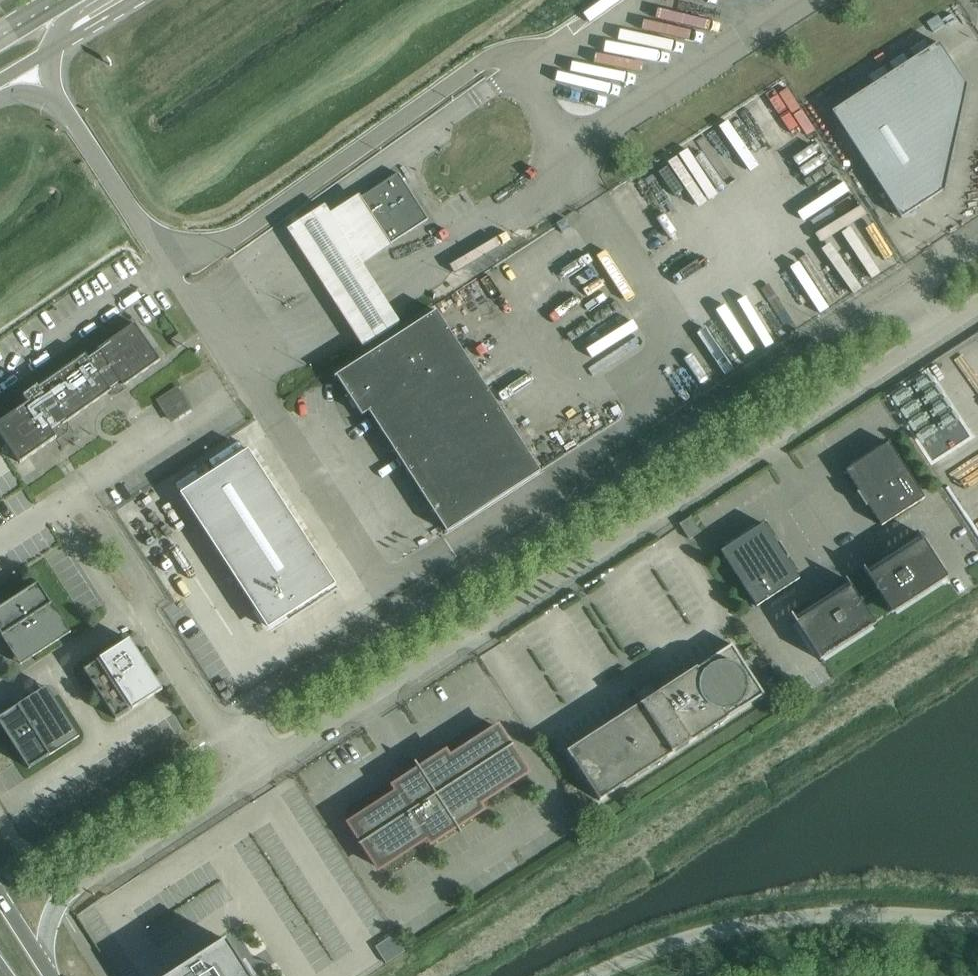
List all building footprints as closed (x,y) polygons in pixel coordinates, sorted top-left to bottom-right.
[(967,85),(965,84),(938,42),(831,111),(901,218),(943,190),(945,191),(967,85)] [(390,245),(429,219),(398,171),(359,196),(390,245)] [(390,245),(359,196),(327,216),(322,207),(283,232),(361,352),(401,327),(362,267),(392,247),(390,245)] [(540,471),(436,310),(334,376),(335,378),(336,376),(339,381),(340,380),(362,415),(368,410),(446,532),(540,471)] [(0,422),(0,435),(19,463),(56,437),(55,435),(65,428),(62,424),(111,390),(109,388),(120,381),(123,385),(160,360),(134,323),(97,349),(99,351),(88,358),(85,354),(36,387),(23,396),(28,403),(0,422)] [(176,348),(185,342),(179,333),(170,339),(176,348)] [(177,388),(158,400),(171,419),(189,407),(177,388)] [(881,525),(924,497),(888,442),(845,470),(859,491),(856,492),(865,506),(868,505),(881,525)] [(247,449),(180,493),(255,610),(253,612),(253,613),(256,611),(267,628),(285,617),(286,620),(287,620),(286,617),(335,584),(247,449)] [(689,538),(700,531),(690,516),(679,523),(689,538)] [(720,551),(738,578),(756,606),(799,578),(786,557),(787,556),(787,557),(788,556),(786,553),(779,542),(778,542),(778,543),(777,544),(763,523),(720,551)] [(947,577),(918,531),(917,532),(918,535),(900,547),(898,544),(895,546),(882,555),(884,557),(865,569),(863,567),(862,567),(891,612),(890,612),(891,613),(947,577)] [(874,623),(845,578),(844,579),(846,581),(827,594),(826,592),(826,591),(810,601),(810,602),(812,604),(793,616),(791,613),(790,614),(819,660),(876,623),(875,622),(874,623)] [(1,635),(20,665),(70,632),(51,602),(38,582),(0,606),(0,633),(1,635)] [(154,677),(145,664),(137,651),(129,639),(121,644),(99,658),(99,659),(83,669),(99,694),(115,719),(132,708),(132,709),(162,689),(154,677)] [(651,681),(634,693),(641,703),(567,751),(599,800),(764,694),(732,644),(658,692),(651,681)] [(39,691),(16,705),(17,705),(0,716),(0,725),(28,768),(49,755),(49,756),(79,736),(46,686),(39,691)] [(526,771),(508,744),(497,727),(449,758),(445,752),(420,768),(415,761),(414,761),(414,763),(407,768),(411,774),(394,785),(397,791),(350,822),(378,866),(426,835),(431,842),(482,809),(478,803),(526,771)] [(244,961),(240,963),(225,939),(168,975),(253,975),(244,961)]
